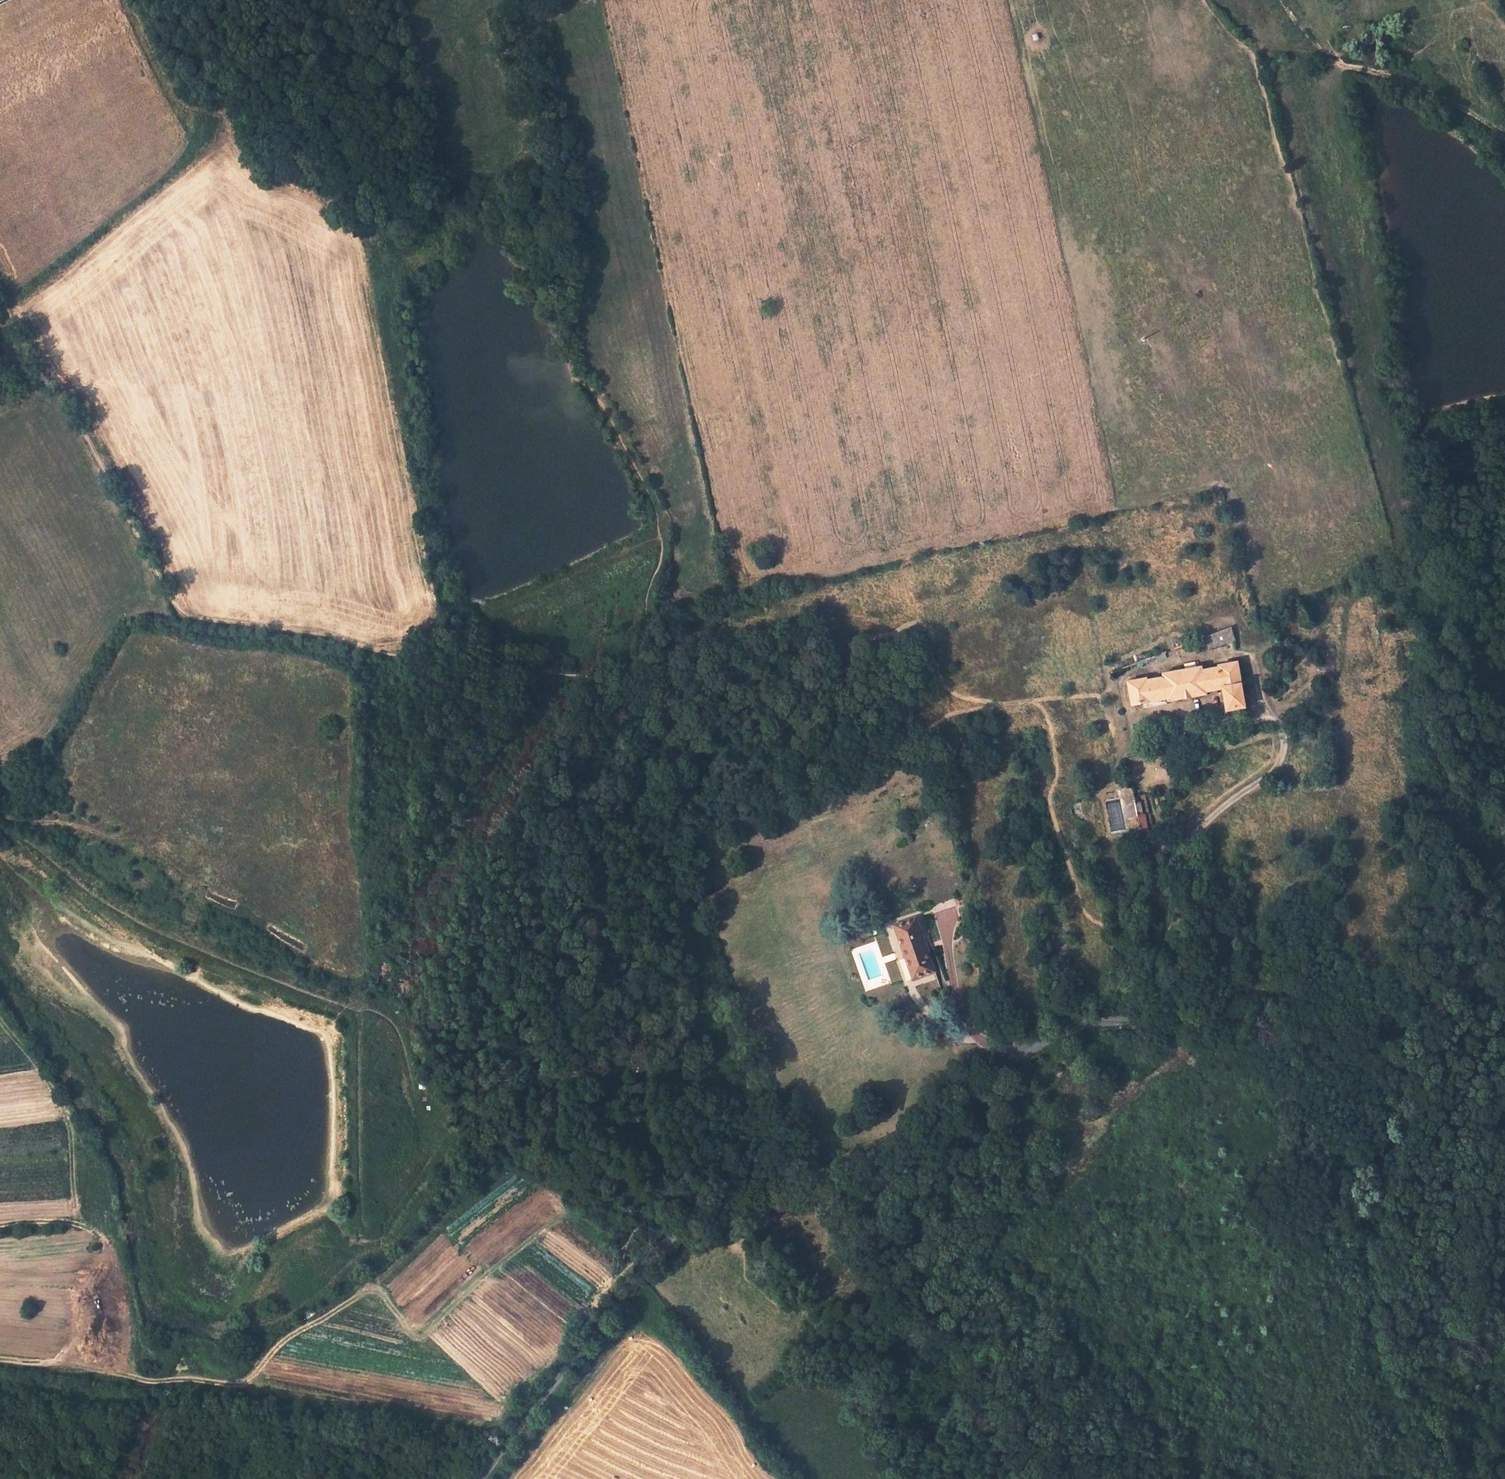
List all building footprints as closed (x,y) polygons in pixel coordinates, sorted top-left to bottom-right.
[(759,559),(768,557),(766,549),(757,551),(759,559)] [(1232,626),(1139,661),(1131,663),(1133,671),(1140,669),(1234,634),(1232,626)] [(1141,679),(1130,681),(1133,705),(1143,703),(1169,699),(1169,701),(1209,695),(1208,693),(1225,690),(1229,711),(1247,708),(1239,662),(1220,666),(1220,668),(1204,671),(1203,668),(1164,675),(1165,677),(1147,680),(1147,677),(1141,679)] [(1141,830),(1148,828),(1145,813),(1138,814),(1141,830)] [(916,917),(894,925),(903,949),(907,948),(917,978),(934,972),(916,917)] [(907,948),(903,949),(913,979),(917,978),(907,948)]
